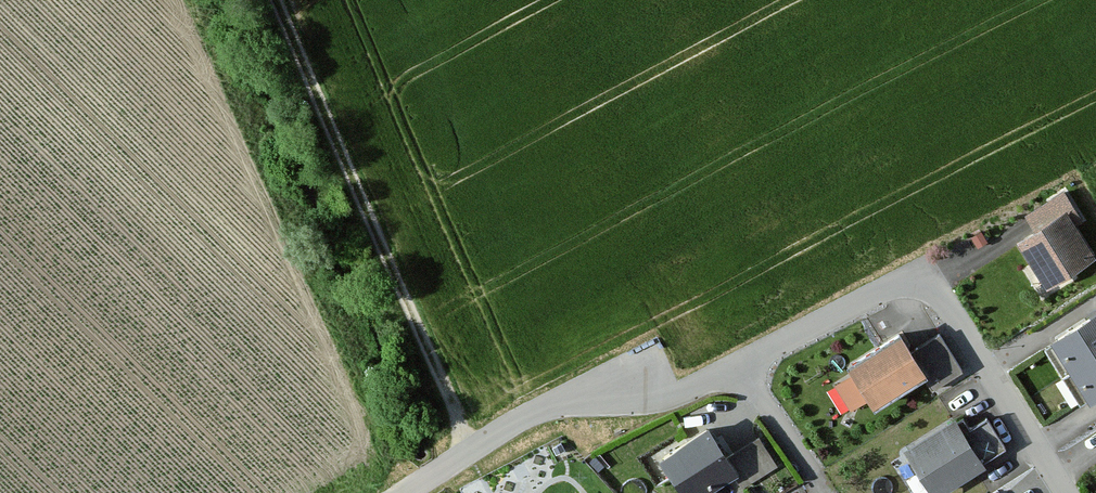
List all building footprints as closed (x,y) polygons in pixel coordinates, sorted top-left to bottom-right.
[(1083,226),(1060,193),(1029,214),(1040,229),(1017,245),(1046,288),(1093,257),(1076,231),(1083,226)] [(1054,341),(1092,401),(1095,398),(1095,314),(1054,341)] [(899,336),(850,367),(874,405),(921,375),(932,393),(959,376),(938,341),(913,357),(899,336)] [(905,454),(928,492),(935,492),(980,466),(955,424),(905,454)] [(658,459),(679,492),(702,492),(729,477),(738,491),(776,468),(756,434),(724,453),(709,428),(658,459)]
